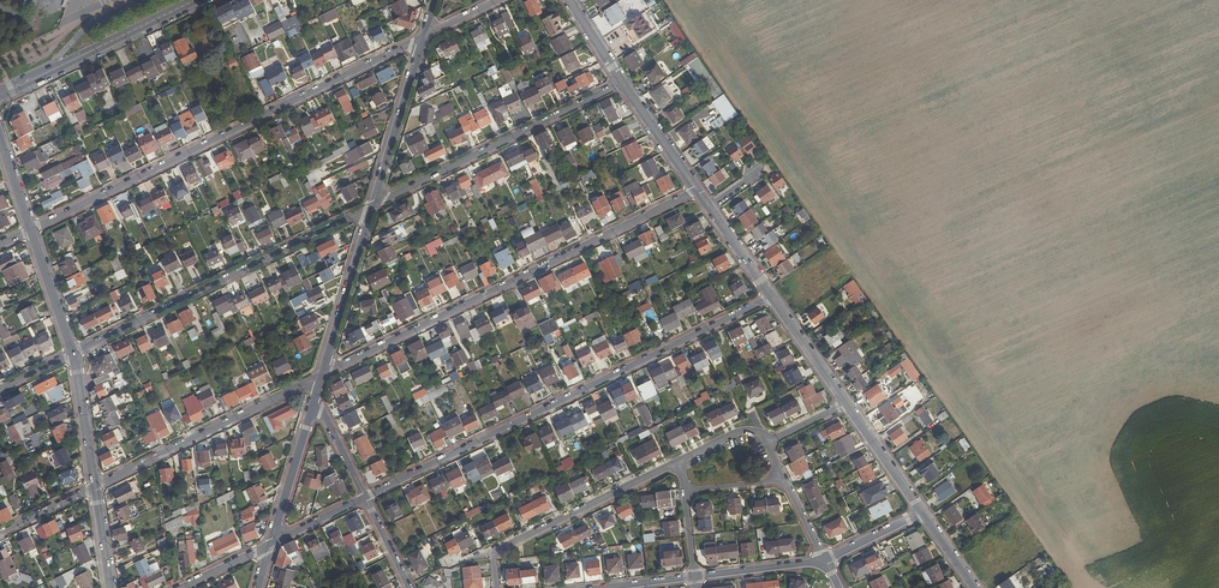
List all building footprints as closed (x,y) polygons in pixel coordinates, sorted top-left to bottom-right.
[(235,4),(243,20),(248,17),(249,19),(256,16),(249,0),(244,0),(235,4)] [(411,13),(405,0),(402,0),(393,4),(397,11),(400,18),(408,14),(411,13)] [(524,3),(531,16),(540,11),(535,0),(531,0),(524,3)] [(600,9),(599,10),(601,14),(603,12),(613,6),(615,5),(613,1),(609,3),(607,0),(595,0),(600,9)] [(231,4),(238,19),(239,21),(243,20),(235,4),(234,2),(231,4)] [(230,3),(226,5),(230,14),(227,16),(232,27),(224,31),(226,34),(242,26),(239,21),(238,19),(231,4),(230,3)] [(293,17),(297,14),(291,4),(287,6),(293,17)] [(226,5),(214,11),(224,31),(232,27),(227,16),(230,14),(226,5)] [(276,13),(281,23),(287,20),(280,6),(274,9),(274,11),(276,13)] [(603,12),(613,28),(620,24),(619,22),(622,21),(613,6),(603,12)] [(417,13),(416,10),(411,13),(408,14),(400,18),(393,21),(395,24),(412,29),(417,13)] [(335,17),(333,11),(325,15),(327,21),(335,17)] [(506,12),(501,15),(502,18),(505,23),(510,20),(506,12)] [(556,12),(542,19),(550,36),(561,31),(556,20),(559,19),(556,12)] [(624,26),(634,43),(641,39),(652,32),(656,30),(645,12),(641,14),(626,24),(624,26)] [(281,23),(286,33),(297,28),(302,25),(297,15),(287,20),(281,23)] [(498,36),(509,32),(505,23),(502,18),(492,23),(494,27),(498,36)] [(362,25),(359,26),(364,36),(367,35),(362,25)] [(377,44),(390,38),(385,26),(372,32),(377,44)] [(483,27),(470,33),(475,43),(478,48),(486,44),(484,40),(488,37),(483,27)] [(566,36),(563,31),(549,38),(556,54),(570,47),(564,37),(566,36)] [(535,45),(530,35),(518,41),(525,54),(536,49),(535,45)] [(683,35),(671,43),(674,48),(686,40),(683,35)] [(355,46),(359,55),(368,51),(363,41),(361,36),(359,38),(360,39),(357,40),(359,44),(355,46)] [(184,39),(174,44),(184,64),(198,57),(193,49),(190,50),(184,39)] [(340,62),(357,55),(349,39),(333,46),(338,57),(340,62)] [(437,49),(442,60),(460,51),(454,39),(440,46),(440,48),(437,49)] [(176,57),(169,42),(153,50),(157,58),(160,64),(176,57)] [(321,49),(322,50),(327,61),(332,58),(333,60),(338,57),(333,46),(331,44),(321,49)] [(322,50),(311,56),(315,63),(317,69),(322,66),(322,65),(327,62),(327,61),(322,50)] [(581,67),(573,52),(561,58),(569,73),(581,67)] [(624,59),(632,72),(643,64),(635,52),(624,59)] [(257,58),(255,53),(242,59),(245,65),(257,58)] [(311,56),(309,53),(299,58),(304,68),(315,63),(311,56)] [(695,53),(686,60),(689,64),(698,57),(695,53)] [(157,58),(141,66),(145,75),(149,82),(165,74),(160,64),(157,58)] [(257,58),(245,65),(248,72),(261,66),(257,58)] [(231,69),(238,65),(235,59),(228,63),(231,69)] [(438,62),(434,64),(435,67),(438,72),(442,70),(438,62)] [(434,64),(423,69),(425,73),(435,67),(434,64)] [(646,72),(653,84),(665,76),(657,64),(646,72)] [(283,65),(266,73),(272,85),(288,78),(283,65)] [(306,75),(302,66),(291,71),(296,80),(306,75)] [(490,75),(498,72),(496,66),(487,69),(490,75)] [(141,67),(125,74),(130,83),(144,76),(147,83),(149,82),(145,75),(141,67)] [(381,85),(396,78),(392,67),(376,75),(381,85)] [(435,67),(425,73),(427,78),(423,80),(425,85),(432,82),(440,78),(438,72),(435,67)] [(102,70),(99,72),(107,88),(110,86),(111,86),(103,69),(102,70)] [(586,74),(584,70),(574,75),(575,79),(585,74),(586,74)] [(125,74),(124,71),(111,77),(118,91),(131,85),(130,83),(125,74)] [(99,72),(87,77),(89,82),(95,94),(107,88),(99,72)] [(589,72),(586,74),(585,74),(589,84),(593,82),(589,72)] [(578,84),(580,89),(590,84),(589,84),(585,74),(575,79),(576,79),(574,80),(576,84),(578,83),(578,84)] [(374,76),(359,84),(362,90),(377,83),(374,76)] [(550,76),(534,84),(537,89),(541,96),(552,91),(552,90),(556,88),(554,85),(550,76)] [(704,81),(712,93),(716,91),(720,97),(724,94),(711,76),(704,81)] [(473,89),(478,87),(474,78),(469,81),(473,89)] [(517,89),(513,80),(509,81),(514,91),(517,89)] [(83,100),(95,94),(89,82),(77,88),(83,100)] [(425,85),(419,89),(424,99),(437,93),(432,82),(425,85)] [(651,95),(660,107),(665,103),(667,106),(676,100),(666,85),(651,95)] [(460,86),(455,89),(458,94),(463,91),(460,86)] [(349,90),(353,99),(357,97),(353,88),(349,90)] [(502,88),(498,90),(503,100),(508,98),(513,95),(511,90),(506,93),(504,88),(502,88)] [(521,97),(526,108),(543,100),(541,96),(537,89),(521,97)] [(341,104),(349,100),(344,90),(336,93),(335,96),(336,99),(338,99),(341,104)] [(370,96),(372,101),(373,100),(376,107),(387,102),(382,91),(370,96)] [(81,106),(76,94),(64,100),(70,112),(81,106)] [(515,94),(513,95),(508,98),(510,102),(506,104),(510,113),(522,107),(515,94)] [(713,102),(723,116),(712,124),(716,130),(738,115),(724,94),(720,97),(713,102)] [(207,119),(197,99),(194,101),(202,117),(198,119),(200,123),(207,119)] [(354,109),(349,100),(341,104),(346,113),(354,109)] [(609,100),(601,104),(610,122),(620,118),(616,111),(615,112),(609,100)] [(44,107),(48,116),(59,111),(55,102),(44,107)] [(436,118),(438,120),(454,112),(450,104),(439,110),(441,113),(442,115),(436,118)] [(131,109),(124,112),(126,117),(139,111),(137,106),(131,109)] [(676,106),(665,113),(674,125),(684,118),(676,106)] [(314,117),(319,127),(334,119),(328,107),(313,115),(314,117)] [(422,123),(431,123),(431,110),(422,109),(422,123)] [(473,115),(479,128),(491,122),(485,109),(473,115)] [(21,138),(28,134),(34,131),(35,131),(26,111),(16,116),(18,119),(13,122),(16,127),(18,132),(21,138)] [(48,116),(52,123),(62,118),(59,111),(48,116)] [(82,124),(89,121),(84,111),(77,114),(82,124)] [(494,114),(498,124),(504,121),(499,111),(494,114)] [(281,126),(285,124),(281,115),(277,117),(281,125),(281,126)] [(298,121),(306,138),(321,131),(319,127),(314,117),(310,120),(308,116),(298,121)] [(378,133),(370,117),(363,120),(359,122),(364,134),(366,132),(369,138),(378,133)] [(460,125),(462,128),(464,133),(470,130),(471,132),(477,129),(473,119),(460,125)] [(192,120),(177,127),(182,138),(198,130),(195,123),(193,124),(192,120)] [(428,134),(435,131),(431,123),(424,127),(428,134)] [(286,136),(290,134),(285,124),(281,126),(286,136)] [(74,131),(76,135),(83,132),(79,125),(73,129),(74,131)] [(288,150),(292,148),(286,136),(281,126),(281,125),(264,134),(269,144),(282,138),(288,150)] [(679,132),(688,145),(698,138),(689,125),(679,132)] [(570,127),(559,133),(566,147),(577,141),(570,127)] [(590,127),(579,133),(584,144),(595,139),(590,127)] [(626,127),(613,133),(619,144),(632,138),(626,127)] [(155,135),(160,147),(175,140),(169,128),(155,135)] [(462,143),(468,140),(464,133),(462,128),(456,130),(447,135),(452,146),(461,142),(462,143)] [(292,148),(292,149),(296,147),(294,144),(301,141),(295,131),(290,134),(286,136),(292,148)] [(536,137),(543,151),(554,145),(547,132),(536,137)] [(51,142),(53,147),(71,138),(68,133),(51,142)] [(21,138),(17,139),(22,150),(33,145),(28,134),(21,138)] [(138,141),(144,154),(157,147),(151,134),(138,141)] [(421,134),(408,140),(413,152),(427,146),(421,134)] [(352,150),(354,149),(351,143),(354,142),(352,138),(350,135),(346,137),(349,144),(347,145),(350,151),(352,150)] [(748,136),(739,143),(748,155),(752,152),(752,150),(756,147),(748,136)] [(248,142),(254,155),(265,150),(259,137),(248,142)] [(333,155),(335,158),(343,154),(348,152),(350,151),(347,145),(345,140),(342,142),(344,146),(332,152),(333,155)] [(691,148),(698,159),(709,151),(702,140),(691,148)] [(435,149),(428,153),(432,162),(449,154),(444,141),(433,146),(435,149)] [(640,147),(637,141),(626,147),(634,162),(644,156),(642,150),(640,147)] [(51,142),(41,147),(44,152),(53,148),(53,147),(51,142)] [(240,162),(254,155),(248,142),(238,147),(237,145),(233,147),(240,162)] [(373,152),(368,142),(354,149),(352,150),(350,151),(348,152),(351,158),(355,156),(357,159),(373,152)] [(128,161),(124,153),(120,144),(108,151),(114,164),(119,162),(123,160),(123,162),(124,163),(128,161)] [(736,144),(726,151),(735,162),(744,156),(736,144)] [(74,148),(76,155),(83,153),(81,146),(74,148)] [(128,161),(130,163),(142,157),(137,147),(124,153),(128,161)] [(504,156),(509,167),(526,159),(523,152),(521,148),(504,156)] [(526,159),(528,163),(539,158),(534,148),(527,152),(526,150),(523,152),(526,159)] [(22,159),(28,171),(35,168),(45,163),(44,161),(45,161),(40,150),(22,159)] [(602,160),(604,164),(610,162),(607,156),(605,151),(599,154),(602,160)] [(215,160),(220,170),(233,164),(227,152),(214,158),(215,160)] [(351,158),(348,152),(343,154),(347,164),(357,159),(355,156),(351,158)] [(99,172),(111,166),(105,154),(93,159),(99,172)] [(566,157),(570,165),(574,163),(571,154),(566,157)] [(317,162),(319,166),(335,158),(333,155),(317,162)] [(78,165),(82,162),(79,156),(49,172),(52,177),(59,174),(78,165)] [(703,167),(710,177),(718,172),(711,162),(712,161),(709,156),(702,162),(705,166),(703,167)] [(87,177),(95,173),(88,159),(82,162),(78,165),(84,178),(87,177)] [(202,159),(197,161),(206,179),(211,176),(207,167),(212,165),(210,160),(204,163),(202,159)] [(542,161),(556,188),(560,186),(546,159),(542,161)] [(660,173),(652,159),(641,164),(649,179),(660,173)] [(367,165),(365,160),(357,164),(359,169),(367,165)] [(410,160),(399,165),(404,175),(415,170),(410,160)] [(489,167),(494,179),(507,173),(501,161),(489,167)] [(190,184),(201,179),(194,165),(183,170),(190,184)] [(489,167),(472,175),(478,187),(494,179),(489,167)] [(270,183),(285,175),(283,171),(280,173),(268,179),(270,183)] [(710,177),(709,178),(715,187),(726,180),(720,171),(718,172),(710,177)] [(779,173),(774,176),(775,177),(770,181),(777,192),(787,185),(779,173)] [(52,177),(36,185),(38,189),(45,186),(47,190),(63,182),(59,174),(52,177)] [(459,181),(455,183),(458,189),(462,187),(463,189),(471,185),(467,175),(458,179),(459,181)] [(668,176),(657,181),(662,193),(674,188),(668,176)] [(91,185),(87,177),(84,178),(77,182),(81,190),(91,185)] [(285,177),(281,179),(284,186),(289,184),(285,177)] [(319,177),(309,182),(311,187),(321,182),(319,177)] [(536,198),(543,194),(536,179),(529,182),(536,198)] [(184,181),(172,187),(177,199),(190,193),(184,181)] [(311,187),(309,182),(304,184),(309,194),(314,192),(311,187)] [(311,187),(314,192),(316,198),(318,201),(326,197),(334,193),(331,188),(329,189),(328,186),(325,188),(321,182),(311,187)] [(458,189),(455,183),(446,188),(445,185),(441,187),(445,196),(449,194),(452,201),(461,197),(458,189)] [(623,189),(626,195),(632,192),(638,189),(636,183),(623,189)] [(358,198),(351,184),(340,190),(341,193),(346,203),(358,198)] [(756,193),(764,204),(775,196),(768,185),(756,193)] [(481,195),(477,186),(472,188),(477,197),(481,195)] [(555,195),(562,192),(560,186),(556,188),(552,190),(555,195)] [(637,204),(648,199),(642,187),(638,189),(632,192),(637,204)] [(151,196),(156,207),(169,202),(163,189),(150,195),(151,196)] [(60,190),(54,193),(55,197),(58,202),(64,199),(60,190)] [(424,205),(427,210),(429,215),(446,207),(442,199),(441,200),(437,191),(426,196),(429,203),(424,205)] [(344,205),(346,203),(341,193),(336,195),(338,198),(339,197),(341,201),(341,200),(344,205)] [(524,198),(526,202),(534,199),(532,194),(524,198)] [(592,203),(599,217),(609,212),(606,206),(608,205),(603,195),(596,198),(597,201),(592,203)] [(156,207),(151,196),(138,202),(144,214),(156,207)] [(320,206),(322,209),(329,205),(328,204),(333,201),(330,196),(326,198),(326,197),(318,201),(320,206)] [(616,212),(625,208),(619,196),(610,200),(616,212)] [(10,208),(4,197),(0,199),(0,212),(10,208)] [(55,197),(53,198),(42,204),(44,209),(48,207),(49,209),(52,208),(51,205),(58,202),(55,197)] [(307,212),(320,206),(318,201),(316,198),(303,204),(307,212)] [(228,199),(220,203),(222,208),(231,204),(228,199)] [(743,201),(734,208),(743,215),(750,210),(743,201)] [(395,223),(414,213),(409,202),(398,207),(399,209),(390,213),(395,223)] [(510,211),(511,214),(528,206),(526,202),(510,211)] [(117,210),(123,224),(127,222),(125,219),(135,214),(137,218),(140,216),(134,203),(130,205),(130,203),(117,210)] [(98,210),(105,223),(117,217),(110,204),(98,210)] [(254,205),(245,210),(251,224),(261,219),(254,205)] [(787,206),(783,209),(789,215),(792,211),(787,206)] [(232,225),(244,219),(239,207),(227,213),(232,225)] [(288,223),(289,226),(296,223),(295,222),(298,220),(305,217),(302,210),(301,207),(297,209),(292,212),(284,216),(288,223)] [(582,224),(595,218),(590,207),(577,213),(582,224)] [(743,215),(734,208),(732,209),(738,218),(739,218),(743,215)] [(800,212),(806,223),(812,220),(806,209),(800,212)] [(750,210),(743,215),(754,224),(758,221),(750,210)] [(287,224),(288,223),(284,216),(282,212),(269,219),(275,232),(281,229),(285,227),(284,225),(287,224)] [(6,213),(0,216),(0,225),(2,228),(11,224),(6,213)] [(672,231),(686,224),(681,214),(667,221),(672,231)] [(563,235),(565,241),(576,236),(572,228),(578,225),(573,215),(567,218),(569,222),(559,227),(563,235)] [(754,224),(743,215),(739,218),(742,222),(743,224),(742,225),(745,230),(754,224)] [(87,237),(101,229),(95,216),(91,218),(91,219),(81,224),(87,237)] [(508,220),(512,227),(518,224),(514,217),(508,220)] [(703,235),(706,234),(701,223),(688,229),(693,240),(694,240),(703,235)] [(762,223),(757,227),(767,234),(769,233),(762,223)] [(542,234),(546,244),(563,235),(559,227),(557,224),(541,233),(542,234)] [(460,235),(455,225),(451,226),(456,237),(460,235)] [(660,226),(655,229),(659,237),(664,234),(660,226)] [(67,227),(56,232),(63,247),(74,242),(67,227)] [(767,234),(757,227),(752,231),(754,234),(756,236),(754,237),(757,241),(761,239),(767,234)] [(261,245),(275,239),(270,229),(256,235),(261,245)] [(646,233),(639,237),(642,243),(646,241),(648,245),(652,243),(650,238),(654,236),(651,231),(650,229),(645,231),(646,233)] [(381,237),(386,248),(392,245),(395,244),(399,242),(396,237),(394,231),(381,237)] [(769,233),(767,234),(773,240),(777,243),(780,241),(772,231),(769,233)] [(530,252),(546,244),(542,234),(525,242),(530,252)] [(773,240),(767,234),(761,239),(763,243),(761,245),(765,251),(777,243),(773,240)] [(226,249),(237,244),(232,235),(222,240),(226,249)] [(460,235),(456,237),(443,243),(445,247),(461,239),(460,235)] [(703,235),(694,240),(701,254),(710,250),(703,235)] [(623,248),(625,252),(629,260),(645,252),(639,240),(623,248)] [(322,257),(335,251),(330,242),(318,247),(322,257)] [(433,245),(432,242),(425,245),(431,256),(437,253),(433,245)] [(520,258),(530,253),(530,252),(525,242),(514,247),(520,258)] [(239,249),(241,253),(245,251),(241,243),(237,245),(239,249)] [(239,249),(237,245),(237,244),(226,249),(229,254),(239,249)] [(385,265),(395,260),(398,259),(392,245),(386,248),(378,252),(385,265)] [(785,259),(775,245),(764,253),(774,267),(785,259)] [(623,248),(622,246),(616,249),(619,255),(625,252),(623,248)] [(210,266),(222,260),(216,247),(213,248),(215,251),(205,256),(210,266)] [(500,268),(514,261),(507,249),(494,255),(500,268)] [(194,250),(181,257),(186,268),(199,261),(194,250)] [(335,251),(322,257),(328,268),(331,267),(340,262),(335,251)] [(297,258),(302,268),(318,260),(315,253),(305,258),(304,254),(297,258)] [(5,269),(17,264),(12,254),(0,259),(5,269)] [(120,259),(118,254),(113,256),(120,270),(125,268),(120,259)] [(175,254),(162,261),(168,273),(181,266),(175,254)] [(597,265),(606,283),(622,275),(618,267),(622,265),(621,262),(624,261),(622,257),(619,258),(618,255),(614,257),(597,265)] [(712,261),(717,269),(723,265),(725,269),(731,266),(725,255),(712,261)] [(67,279),(78,273),(71,259),(69,259),(61,263),(59,264),(67,279)] [(778,275),(781,279),(794,270),(787,260),(775,268),(779,274),(778,275)] [(485,286),(489,284),(487,281),(486,277),(494,273),(491,267),(490,267),(488,262),(480,266),(483,272),(479,274),(485,286)] [(27,279),(19,263),(17,264),(5,269),(3,270),(11,287),(27,279)] [(479,274),(473,263),(460,269),(466,281),(471,278),(474,277),(479,274)] [(585,263),(572,270),(578,282),(591,275),(585,263)] [(337,278),(331,267),(328,268),(319,273),(324,284),(337,278)] [(125,268),(120,270),(116,273),(119,279),(127,274),(125,268)] [(302,280),(297,269),(283,275),(285,278),(282,280),(286,287),(289,286),(289,287),(302,280)] [(163,270),(152,275),(159,289),(170,284),(163,270)] [(383,270),(378,273),(385,286),(390,283),(383,270)] [(578,282),(572,270),(559,276),(564,288),(578,282)] [(449,278),(445,280),(449,288),(460,282),(455,271),(447,275),(449,278)] [(86,283),(81,272),(78,273),(67,279),(72,290),(86,283)] [(385,286),(378,273),(369,277),(376,290),(385,286)] [(560,288),(553,274),(539,281),(545,292),(554,288),(556,290),(560,288)] [(656,275),(645,280),(648,285),(659,280),(656,275)] [(441,293),(447,290),(441,277),(426,285),(428,289),(432,297),(441,292),(441,293)] [(272,293),(283,287),(278,278),(268,283),(272,293)] [(638,280),(628,286),(632,293),(642,288),(638,280)] [(730,287),(737,297),(747,290),(740,280),(730,287)] [(867,299),(853,280),(844,286),(858,305),(867,299)] [(538,284),(521,292),(526,302),(543,293),(538,284)] [(150,285),(139,290),(145,302),(156,297),(150,285)] [(255,305),(270,298),(264,286),(249,293),(255,305)] [(701,316),(720,306),(710,286),(701,291),(706,302),(697,307),(701,316)] [(313,290),(314,292),(307,295),(310,301),(311,300),(313,304),(324,299),(318,288),(313,290)] [(384,296),(388,304),(392,302),(386,289),(382,291),(384,296)] [(422,307),(434,301),(432,297),(428,289),(416,295),(422,307)] [(115,290),(110,293),(115,303),(117,301),(119,300),(120,300),(115,290)] [(233,299),(235,303),(238,310),(251,304),(245,291),(239,294),(240,296),(233,299)] [(301,319),(306,317),(308,316),(300,300),(307,296),(305,293),(290,300),(299,320),(301,319)] [(214,302),(218,311),(229,306),(235,303),(233,299),(230,294),(214,302)] [(69,302),(73,309),(85,303),(82,295),(69,302)] [(120,302),(119,300),(117,301),(124,314),(132,310),(136,308),(130,297),(120,302)] [(375,299),(362,301),(364,313),(370,312),(371,316),(378,314),(375,299)] [(690,300),(673,309),(676,314),(679,320),(695,312),(690,300)] [(235,303),(229,306),(233,313),(238,311),(238,310),(235,303)] [(401,321),(414,315),(409,303),(396,310),(401,321)] [(502,306),(502,307),(506,315),(511,313),(506,304),(502,306)] [(655,318),(648,304),(637,309),(644,324),(655,318)] [(39,318),(33,306),(21,311),(28,325),(39,318)] [(95,314),(100,323),(115,316),(110,306),(95,314)] [(825,317),(816,306),(807,313),(815,324),(825,317)] [(502,307),(490,313),(495,324),(508,318),(506,315),(502,307)] [(517,311),(511,314),(518,328),(535,320),(529,307),(518,313),(517,311)] [(189,309),(179,314),(185,325),(195,320),(189,309)] [(213,314),(219,327),(212,331),(214,337),(224,332),(224,330),(225,330),(217,312),(213,314)] [(312,330),(321,326),(315,314),(314,315),(313,313),(308,316),(306,317),(312,330)] [(385,327),(399,324),(396,313),(389,315),(391,319),(383,321),(385,327)] [(593,313),(584,318),(586,323),(596,318),(593,313)] [(86,330),(100,323),(95,314),(82,321),(86,330)] [(661,321),(666,332),(681,325),(679,320),(676,314),(661,321)] [(307,333),(312,330),(306,317),(301,319),(307,333)] [(459,329),(457,330),(460,336),(469,332),(470,331),(463,317),(455,321),(459,329)] [(487,317),(475,323),(477,327),(481,336),(493,329),(487,317)] [(543,338),(551,334),(560,329),(554,317),(537,325),(543,338)] [(755,322),(761,335),(771,330),(764,317),(755,322)] [(572,331),(569,325),(578,322),(576,319),(565,323),(563,318),(559,320),(565,333),(572,331)] [(179,335),(177,332),(184,329),(179,319),(168,325),(174,338),(179,335)] [(365,326),(369,336),(383,330),(380,321),(365,326)] [(437,328),(442,339),(451,335),(446,324),(437,328)] [(307,334),(310,340),(323,333),(322,331),(325,330),(323,326),(307,334)] [(159,349),(172,342),(164,327),(151,333),(159,349)] [(198,334),(195,327),(188,331),(190,334),(191,337),(198,334)] [(477,327),(470,331),(469,332),(474,340),(481,337),(481,336),(477,327)] [(742,329),(748,340),(748,341),(752,339),(746,327),(742,329)] [(838,327),(834,330),(840,339),(844,337),(838,327)] [(729,335),(735,347),(748,340),(742,329),(729,335)] [(624,335),(630,346),(640,341),(637,335),(639,334),(636,330),(624,335)] [(840,339),(834,330),(824,337),(832,349),(840,344),(838,341),(840,339)] [(365,337),(363,331),(357,334),(350,338),(353,344),(358,342),(357,341),(365,337)] [(753,352),(758,360),(773,352),(771,349),(774,347),(781,344),(775,332),(765,336),(769,344),(753,352)] [(49,334),(37,340),(40,346),(43,353),(50,349),(49,347),(54,345),(49,334)] [(310,340),(307,334),(294,340),(300,353),(313,347),(310,340)] [(543,338),(547,346),(555,342),(551,334),(543,338)] [(143,352),(153,347),(148,335),(137,340),(143,352)] [(458,343),(455,335),(450,338),(454,345),(458,343)] [(628,347),(623,335),(611,341),(617,353),(628,347)] [(607,341),(604,336),(597,339),(600,345),(607,341)] [(252,337),(244,341),(246,346),(254,342),(252,337)] [(37,348),(40,346),(37,340),(36,338),(22,345),(24,349),(28,358),(34,354),(34,353),(38,351),(37,348)] [(118,357),(134,349),(128,338),(113,345),(118,357)] [(600,345),(597,339),(593,341),(592,344),(600,361),(606,358),(606,357),(613,353),(607,341),(600,345)] [(425,349),(421,341),(409,347),(416,362),(428,355),(425,349)] [(443,341),(434,345),(440,357),(449,353),(443,341)] [(713,362),(723,357),(715,341),(705,346),(713,362)] [(863,360),(850,341),(839,348),(843,354),(834,360),(839,367),(848,361),(853,368),(856,366),(863,360)] [(575,359),(566,343),(562,345),(571,361),(575,359)] [(434,345),(425,349),(428,355),(431,361),(440,357),(434,345)] [(726,353),(732,365),(736,363),(734,359),(736,357),(732,349),(730,350),(727,345),(723,347),(725,351),(723,352),(724,354),(726,353)] [(591,363),(595,360),(588,346),(575,352),(582,367),(588,364),(591,363)] [(19,347),(8,352),(14,365),(18,363),(25,360),(25,359),(21,351),(19,347)] [(775,369),(777,373),(795,364),(788,350),(778,355),(783,365),(775,369)] [(9,366),(6,360),(8,360),(4,351),(0,353),(0,371),(9,366)] [(407,361),(402,351),(392,356),(397,366),(407,361)] [(450,357),(456,370),(459,368),(458,366),(468,362),(463,351),(450,357)] [(97,385),(116,375),(115,372),(114,370),(119,367),(111,353),(93,362),(96,367),(100,377),(99,377),(94,380),(97,385)] [(690,358),(696,371),(710,365),(704,353),(700,354),(696,357),(695,355),(690,358)] [(285,356),(272,362),(278,375),(291,368),(285,356)] [(684,356),(674,361),(682,376),(692,371),(684,356)] [(907,358),(899,363),(913,382),(921,377),(907,358)] [(189,360),(183,362),(185,369),(191,368),(189,360)] [(569,380),(582,374),(576,362),(563,368),(569,380)] [(671,362),(661,367),(668,380),(678,376),(671,362)] [(265,364),(248,373),(254,384),(255,386),(266,380),(267,382),(272,379),(265,364)] [(393,374),(388,364),(378,369),(383,379),(393,374)] [(539,372),(546,387),(559,380),(552,366),(539,372)] [(853,368),(846,372),(853,382),(852,382),(859,392),(873,382),(866,372),(862,375),(856,366),(853,368)] [(898,370),(896,366),(879,378),(881,381),(898,370)] [(358,383),(373,376),(369,367),(353,374),(358,383)] [(668,380),(661,367),(651,372),(657,384),(663,381),(665,386),(669,384),(668,380)] [(790,386),(803,380),(797,367),(784,374),(790,386)] [(457,371),(449,375),(452,382),(460,378),(457,371)] [(737,379),(745,375),(743,371),(735,375),(737,379)] [(537,375),(523,382),(529,394),(543,388),(537,375)] [(681,387),(686,384),(682,376),(677,378),(681,387)] [(767,378),(773,392),(778,390),(771,376),(767,378)] [(37,386),(41,394),(46,391),(58,386),(54,378),(37,386)] [(745,387),(750,397),(765,390),(759,379),(745,387)] [(346,383),(350,392),(354,390),(350,381),(346,383)] [(346,393),(341,382),(332,386),(337,397),(346,393)] [(442,382),(425,390),(427,395),(444,386),(442,382)] [(102,383),(95,387),(101,397),(107,394),(102,383)] [(627,401),(628,402),(638,397),(631,383),(621,388),(627,401)] [(796,387),(803,400),(817,393),(812,384),(806,387),(804,383),(796,387)] [(62,396),(60,384),(58,386),(46,391),(52,403),(61,398),(61,397),(62,396)] [(241,399),(242,400),(251,396),(252,398),(258,395),(255,388),(256,388),(255,386),(254,384),(247,387),(247,386),(240,390),(237,391),(241,399)] [(518,384),(507,389),(507,390),(512,400),(512,401),(524,395),(518,384)] [(642,386),(638,388),(645,402),(658,395),(653,384),(644,389),(642,386)] [(427,395),(430,399),(430,400),(447,392),(444,386),(427,395)] [(874,406),(886,398),(877,386),(865,394),(874,406)] [(627,401),(621,388),(611,393),(617,406),(627,401)] [(220,399),(224,407),(228,405),(229,407),(239,402),(238,400),(241,399),(237,391),(237,390),(220,399)] [(512,400),(507,390),(497,395),(495,391),(489,394),(496,408),(512,400)] [(203,407),(205,410),(218,404),(212,391),(202,395),(201,393),(197,395),(200,401),(201,403),(203,407)] [(803,400),(809,414),(814,412),(810,404),(812,403),(812,404),(824,399),(820,392),(817,393),(803,400)] [(694,401),(697,406),(710,399),(707,393),(701,395),(702,398),(694,401)] [(343,410),(353,406),(347,394),(338,399),(343,410)] [(427,395),(420,398),(423,403),(430,399),(427,395)] [(107,414),(116,410),(117,409),(110,396),(99,402),(101,408),(103,407),(107,414)] [(387,396),(382,398),(389,413),(394,411),(387,396)] [(596,425),(604,421),(598,410),(597,408),(593,400),(583,405),(587,412),(584,414),(588,423),(594,421),(596,425)] [(604,421),(617,414),(611,401),(604,404),(605,406),(598,410),(604,421)] [(781,408),(786,417),(800,410),(796,401),(781,408)] [(200,408),(203,407),(201,403),(197,405),(197,407),(188,411),(190,416),(189,417),(188,416),(185,418),(187,423),(192,421),(193,422),(204,417),(200,408)] [(175,404),(163,410),(170,424),(176,421),(176,420),(181,418),(175,404)] [(720,411),(725,421),(737,414),(732,404),(720,411)] [(890,404),(880,411),(889,423),(899,417),(890,404)] [(638,408),(647,427),(652,425),(650,420),(651,419),(644,405),(638,408)] [(53,425),(67,418),(66,414),(63,410),(62,406),(47,414),(53,425)] [(335,416),(341,414),(339,407),(333,409),(335,416)] [(932,422),(922,407),(915,411),(926,426),(932,422)] [(8,418),(10,421),(12,420),(6,408),(0,411),(0,422),(8,418)] [(481,414),(485,423),(497,417),(493,408),(488,410),(487,409),(485,410),(486,412),(481,414)] [(772,424),(786,417),(781,408),(768,414),(772,424)] [(287,418),(283,409),(268,416),(275,431),(284,427),(281,421),(287,418)] [(712,427),(725,421),(720,411),(719,409),(707,415),(712,427)] [(104,416),(111,429),(112,429),(122,424),(116,410),(107,414),(104,416)] [(344,415),(347,423),(350,428),(362,423),(355,410),(344,415)] [(391,413),(386,416),(392,428),(397,426),(391,413)] [(575,430),(576,431),(589,425),(588,423),(584,414),(583,413),(579,415),(575,417),(570,420),(575,430)] [(475,415),(464,421),(469,430),(480,425),(475,415)] [(909,415),(902,420),(904,424),(911,419),(909,415)] [(448,436),(448,437),(465,429),(461,422),(459,417),(442,425),(444,428),(448,436)] [(570,420),(569,418),(556,425),(561,436),(575,430),(570,420)] [(251,421),(242,425),(244,438),(247,454),(247,458),(252,456),(249,439),(247,439),(247,437),(257,432),(251,421)] [(682,428),(687,439),(699,433),(694,422),(682,428)] [(20,427),(24,436),(32,432),(28,423),(20,427)] [(157,439),(158,440),(171,433),(166,423),(152,429),(153,430),(157,439)] [(832,440),(844,433),(839,423),(827,429),(832,440)] [(15,425),(15,424),(8,427),(16,443),(22,440),(21,437),(17,429),(15,425)] [(58,443),(71,436),(65,424),(52,430),(58,443)] [(538,431),(545,445),(557,439),(550,425),(538,431)] [(650,434),(659,430),(657,426),(648,430),(650,434)] [(641,427),(628,434),(631,439),(644,432),(641,427)] [(673,447),(687,439),(682,428),(681,427),(666,435),(673,447)] [(442,439),(448,436),(444,428),(427,436),(429,440),(432,439),(436,447),(444,443),(442,439)] [(890,436),(896,446),(907,438),(900,428),(890,436)] [(111,429),(104,433),(105,435),(103,436),(108,447),(119,442),(124,439),(118,429),(113,431),(112,429),(111,429)] [(147,444),(157,439),(153,430),(142,435),(147,444)] [(411,445),(415,452),(421,449),(419,447),(425,443),(420,433),(408,439),(411,445)] [(522,442),(528,453),(541,446),(535,433),(525,438),(526,441),(522,442)] [(37,440),(34,435),(22,440),(25,446),(29,444),(37,440)] [(363,459),(373,454),(365,435),(354,440),(363,459)] [(849,435),(832,444),(838,455),(855,446),(849,435)] [(232,456),(247,454),(244,438),(239,438),(239,440),(231,441),(232,456)] [(644,446),(650,459),(660,454),(654,440),(644,446)] [(966,450),(962,440),(958,442),(964,451),(966,450)] [(910,448),(919,461),(929,454),(920,441),(910,448)] [(110,451),(111,450),(115,449),(121,446),(119,442),(108,447),(110,451)] [(929,444),(932,455),(940,453),(937,442),(929,444)] [(217,456),(229,454),(227,443),(215,444),(217,456)] [(792,463),(802,458),(804,457),(798,445),(787,450),(792,463)] [(316,447),(317,454),(327,453),(326,446),(316,447)] [(639,464),(650,459),(644,446),(633,451),(639,464)] [(70,460),(64,447),(55,452),(61,464),(70,460)] [(202,461),(211,460),(210,449),(201,451),(201,454),(197,454),(199,466),(203,465),(202,461)] [(413,458),(409,449),(404,451),(409,460),(413,458)] [(110,451),(100,456),(105,466),(116,461),(111,450),(110,451)] [(270,453),(259,458),(266,471),(277,466),(270,453)] [(327,453),(317,454),(318,461),(318,463),(319,467),(320,467),(327,466),(328,466),(327,453)] [(493,469),(497,476),(514,468),(508,456),(491,465),(493,469)] [(474,464),(480,475),(493,469),(491,465),(488,457),(474,464)] [(566,470),(576,465),(572,457),(562,461),(566,470)] [(855,461),(859,470),(868,465),(863,457),(855,461)] [(606,464),(611,474),(622,468),(617,458),(606,464)] [(792,463),(791,463),(797,475),(808,470),(802,458),(792,463)] [(184,471),(195,469),(193,459),(183,460),(184,471)] [(381,459),(371,465),(376,475),(386,469),(381,459)] [(5,476),(11,473),(10,472),(12,471),(7,460),(0,464),(0,465),(5,476)] [(480,475),(474,464),(473,463),(464,468),(470,480),(480,475)] [(597,481),(611,474),(606,464),(592,471),(597,481)] [(931,464),(918,473),(922,477),(924,476),(929,483),(939,475),(931,464)] [(859,470),(858,470),(865,483),(875,478),(869,465),(868,465),(859,470)] [(64,474),(68,483),(78,479),(76,474),(78,473),(76,467),(73,469),(74,471),(65,474),(64,474)] [(459,467),(445,473),(446,476),(460,469),(459,467)] [(175,480),(173,468),(160,470),(162,482),(175,480)] [(446,476),(453,489),(466,482),(460,469),(446,476)] [(0,478),(0,479),(3,484),(16,478),(13,472),(11,473),(5,476),(0,478)] [(63,485),(68,483),(64,474),(65,474),(64,472),(59,474),(63,485)] [(340,480),(336,472),(326,477),(325,482),(327,486),(330,484),(340,480)] [(35,473),(21,480),(26,490),(29,489),(33,497),(41,493),(37,485),(40,483),(35,473)] [(312,477),(312,475),(308,473),(304,485),(314,488),(317,489),(320,480),(312,477)] [(953,479),(949,474),(931,487),(941,500),(956,490),(950,481),(953,479)] [(435,494),(448,488),(441,476),(430,482),(435,494)] [(210,478),(199,480),(201,491),(211,490),(210,478)] [(569,485),(574,494),(587,488),(583,478),(569,485)] [(330,484),(336,496),(347,491),(341,479),(340,480),(330,484)] [(803,487),(810,501),(821,496),(814,482),(803,487)] [(561,503),(575,496),(574,494),(569,485),(568,483),(555,490),(561,503)] [(864,493),(870,505),(889,495),(883,483),(864,493)] [(4,499),(9,497),(4,485),(0,487),(0,489),(4,499)] [(115,493),(120,503),(137,495),(131,485),(115,493)] [(266,500),(268,499),(263,489),(262,490),(259,485),(248,490),(255,505),(261,503),(266,500)] [(406,495),(412,508),(430,499),(423,485),(411,491),(412,493),(406,495)] [(986,501),(982,485),(974,491),(977,495),(975,496),(981,505),(982,504),(985,508),(987,506),(986,501)] [(243,487),(234,491),(236,495),(245,491),(243,487)] [(218,502),(235,493),(234,491),(234,489),(217,498),(218,502)] [(491,491),(495,499),(502,495),(500,491),(497,493),(495,489),(491,491)] [(658,512),(659,520),(664,520),(663,511),(659,508),(672,506),(670,492),(655,494),(656,496),(658,512)] [(9,495),(17,512),(20,510),(12,494),(9,495)] [(531,503),(537,515),(552,507),(546,496),(531,503)] [(653,512),(658,512),(656,496),(640,498),(641,508),(652,507),(653,512)] [(821,496),(810,501),(817,515),(827,509),(821,496)] [(307,506),(314,507),(316,499),(315,498),(310,497),(307,506)] [(741,512),(740,498),(728,499),(730,513),(741,512)] [(777,498),(766,500),(767,512),(779,511),(777,498)] [(189,512),(200,506),(199,500),(185,508),(188,512),(189,512)] [(767,512),(766,500),(753,502),(754,513),(767,512)] [(874,520),(890,512),(885,502),(869,510),(874,520)] [(521,522),(537,515),(531,503),(518,509),(521,514),(518,516),(521,522)] [(697,505),(698,517),(709,515),(712,515),(711,503),(697,505)] [(401,515),(396,504),(387,509),(392,519),(401,515)] [(621,519),(632,513),(628,504),(617,509),(621,519)] [(117,510),(124,523),(136,517),(129,505),(117,510)] [(952,506),(944,512),(955,528),(964,523),(952,506)] [(253,507),(242,512),(244,516),(242,517),(243,519),(244,518),(247,524),(249,523),(248,522),(256,519),(253,513),(255,512),(253,507)] [(469,512),(471,517),(481,512),(479,507),(469,512)] [(194,511),(189,512),(188,512),(188,514),(184,514),(184,518),(189,518),(188,517),(192,517),(193,524),(198,523),(197,516),(200,516),(199,510),(193,511),(194,511)] [(0,513),(0,521),(1,524),(13,518),(10,512),(9,513),(8,512),(5,513),(4,511),(0,513)] [(980,518),(977,513),(974,516),(966,521),(969,526),(968,527),(973,535),(984,527),(979,519),(980,518)] [(493,521),(499,532),(513,525),(507,514),(493,521)] [(610,514),(599,519),(604,529),(615,524),(610,514)] [(709,515),(698,517),(700,531),(701,530),(701,532),(711,531),(709,515)] [(364,527),(358,516),(347,522),(352,533),(364,527)] [(830,538),(846,530),(841,519),(824,527),(829,537),(830,538)] [(40,528),(45,539),(60,531),(55,521),(43,526),(43,527),(40,528)] [(486,538),(499,532),(493,521),(481,527),(486,538)] [(665,536),(678,535),(677,522),(663,524),(665,536)] [(157,542),(160,547),(169,543),(166,523),(162,525),(164,538),(157,542)] [(118,535),(121,546),(129,541),(127,531),(131,530),(129,525),(117,528),(117,530),(114,530),(115,536),(118,535)] [(576,531),(580,540),(591,535),(586,525),(576,531)] [(73,542),(84,538),(79,526),(68,530),(73,542)] [(244,534),(246,541),(258,536),(256,530),(248,534),(247,533),(244,534)] [(340,544),(345,542),(339,530),(329,536),(333,545),(339,542),(340,544)] [(564,548),(580,540),(576,531),(560,539),(564,548)] [(223,539),(228,549),(240,544),(234,532),(227,535),(228,537),(223,539)] [(467,532),(455,538),(455,539),(461,550),(474,544),(467,532)] [(628,532),(624,534),(630,545),(634,542),(628,532)] [(912,551),(924,546),(917,532),(906,538),(912,551)] [(144,543),(141,536),(131,541),(134,546),(132,547),(130,548),(133,553),(137,551),(137,553),(146,549),(144,543)] [(19,542),(25,553),(35,548),(29,537),(19,542)] [(189,552),(191,565),(196,564),(195,561),(194,551),(191,537),(186,537),(187,539),(189,552)] [(188,553),(189,552),(187,539),(179,540),(181,554),(182,554),(184,566),(183,566),(184,568),(185,568),(185,567),(190,567),(188,553)] [(209,544),(210,548),(214,546),(216,548),(221,546),(219,541),(218,539),(209,544)] [(219,554),(228,549),(223,539),(219,541),(221,546),(216,548),(218,554),(219,554)] [(345,542),(347,547),(355,543),(353,539),(345,542)] [(461,550),(455,539),(445,544),(451,555),(461,550)] [(779,541),(780,552),(795,550),(793,539),(779,541)] [(319,544),(317,540),(307,545),(310,551),(312,554),(315,560),(325,555),(326,557),(330,555),(323,542),(319,544)] [(298,550),(294,541),(285,546),(288,551),(289,554),(298,550)] [(767,554),(780,552),(779,541),(766,543),(767,554)] [(707,561),(717,560),(716,548),(715,542),(705,544),(707,561)] [(160,547),(159,548),(164,556),(170,553),(169,543),(160,547)] [(362,548),(368,560),(378,556),(372,543),(362,548)] [(741,545),(743,557),(754,555),(753,543),(741,545)] [(76,553),(81,564),(91,559),(84,544),(72,549),(75,554),(76,553)] [(214,556),(218,554),(216,548),(214,546),(210,548),(214,556)] [(716,548),(717,560),(728,558),(726,546),(716,548)] [(285,552),(281,548),(275,566),(281,568),(285,569),(289,557),(287,555),(285,552)] [(916,553),(921,564),(932,559),(927,548),(916,553)] [(3,550),(0,552),(0,561),(9,557),(6,551),(4,552),(3,550)] [(409,555),(417,572),(428,567),(419,550),(409,555)] [(660,553),(662,566),(682,563),(680,551),(660,553)] [(628,555),(629,569),(642,567),(641,554),(628,555)] [(876,554),(863,560),(869,571),(882,565),(876,554)] [(295,563),(303,560),(300,555),(293,559),(295,563)] [(9,557),(0,561),(0,569),(1,571),(13,565),(9,557)] [(607,560),(609,573),(622,571),(620,559),(607,560)] [(142,578),(145,576),(160,569),(157,562),(148,567),(144,560),(135,564),(142,578)] [(869,571),(863,560),(850,566),(856,578),(869,571)] [(588,576),(600,574),(599,561),(587,562),(588,576)] [(349,564),(354,574),(358,572),(353,562),(349,564)] [(13,565),(1,571),(0,571),(0,572),(2,575),(3,574),(4,576),(2,577),(6,583),(11,580),(9,576),(16,572),(13,565)] [(578,565),(566,566),(568,578),(579,577),(578,565)] [(546,582),(560,580),(558,566),(545,567),(546,582)] [(927,571),(933,584),(944,579),(937,566),(927,571)] [(465,580),(481,578),(480,567),(464,569),(465,580)] [(278,582),(290,586),(294,572),(285,569),(281,568),(276,582),(278,582)] [(520,572),(520,568),(506,570),(508,585),(521,584),(520,572)] [(870,572),(872,577),(880,573),(878,568),(870,572)] [(520,572),(521,584),(537,582),(536,570),(520,572)] [(95,586),(88,571),(76,577),(82,587),(92,587),(95,586)] [(390,584),(383,571),(373,576),(379,587),(382,587),(390,584)] [(143,586),(148,583),(150,587),(151,587),(166,580),(162,572),(147,580),(145,576),(142,578),(140,579),(143,586)] [(54,579),(55,579),(57,585),(59,587),(60,587),(66,585),(61,575),(54,579)] [(443,586),(443,585),(429,577),(423,586),(426,587),(442,587),(443,586)] [(883,577),(870,583),(873,587),(888,587),(883,577)] [(219,587),(238,587),(233,578),(225,582),(226,584),(219,587)] [(482,578),(481,578),(465,580),(465,587),(483,587),(482,578)] [(1011,587),(1017,587),(1010,578),(1008,579),(1011,587)] [(1008,579),(999,585),(1001,587),(1011,587),(1008,579)]
